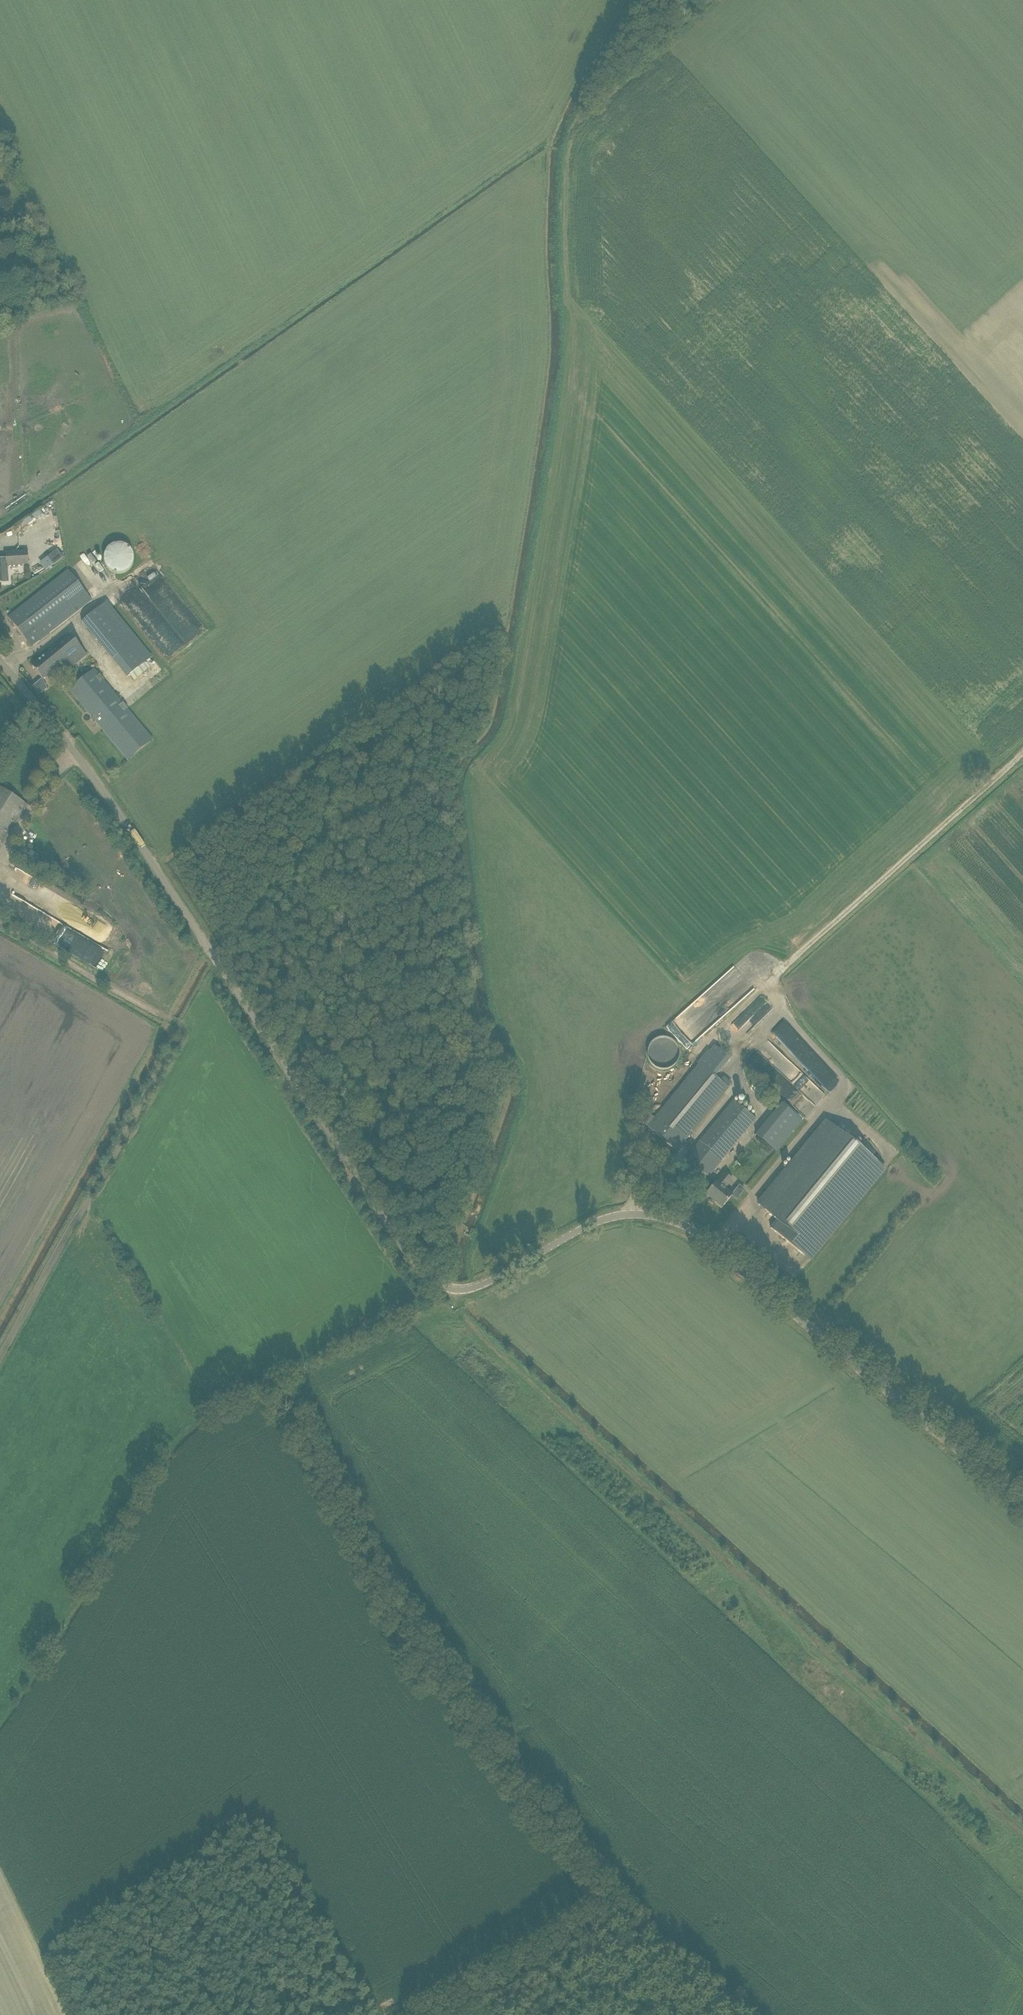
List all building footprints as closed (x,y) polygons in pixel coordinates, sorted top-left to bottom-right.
[(133,567),(125,541),(101,548),(109,575),(133,567)] [(2,582),(1,568),(28,566),(28,552),(5,553),(6,560),(0,560),(0,582),(2,582)] [(8,618),(31,647),(90,600),(67,570),(8,618)] [(82,624),(116,666),(141,645),(107,603),(82,624)] [(32,667),(43,680),(57,668),(63,675),(87,655),(70,635),(32,667)] [(69,690),(128,761),(153,740),(94,670),(69,690)] [(28,805),(0,787),(0,849),(28,805)] [(760,1010),(748,1022),(753,1027),(765,1015),(760,1010)] [(669,1036),(658,1041),(667,1064),(679,1059),(669,1036)] [(831,1083),(837,1077),(798,1038),(785,1052),(795,1063),(801,1070),(798,1072),(796,1070),(788,1077),(815,1104),(832,1087),(828,1083),(825,1086),(816,1077),(820,1073),(831,1083)] [(648,1127),(677,1151),(728,1088),(700,1064),(648,1127)] [(686,1158),(708,1177),(756,1120),(733,1101),(686,1158)] [(775,1152),(804,1118),(783,1101),(754,1134),(775,1152)] [(810,1260),(884,1170),(826,1122),(758,1205),(779,1222),(772,1229),(810,1260)] [(717,1183),(713,1187),(707,1195),(722,1207),(729,1200),(732,1196),(724,1189),(732,1180),(725,1174),(717,1183)]
